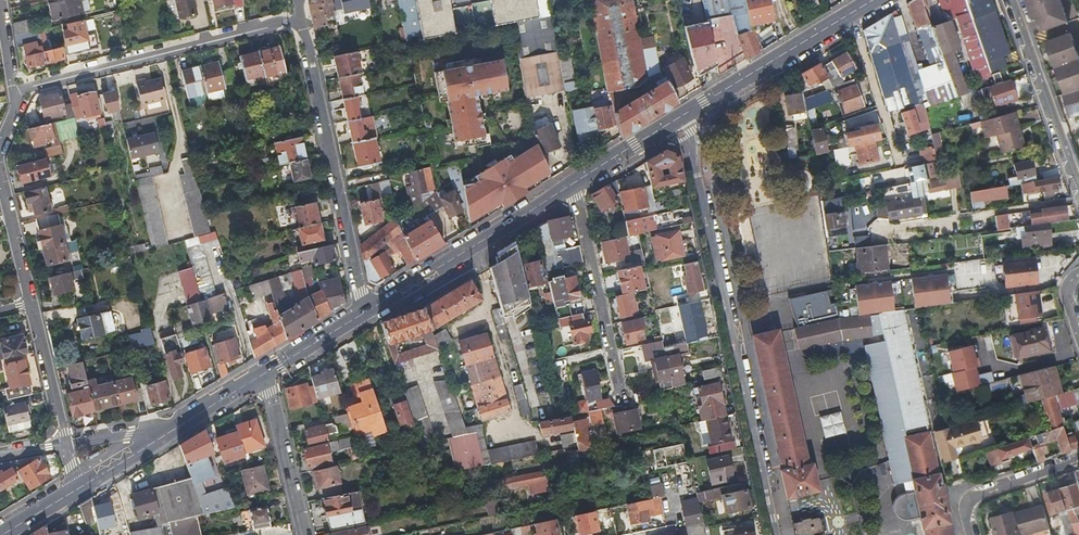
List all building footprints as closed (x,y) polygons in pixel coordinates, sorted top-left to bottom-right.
[(52,8),(53,18),(84,11),(82,0),(50,0),(52,8)] [(84,11),(92,9),(90,0),(82,0),(84,11)] [(181,17),(196,13),(193,0),(177,0),(181,17)] [(332,3),(331,0),(310,0),(309,2),(313,18),(325,15),(332,13),(333,18),(335,17),(332,3)] [(409,50),(431,45),(460,37),(452,0),(398,0),(400,11),(409,50)] [(517,23),(553,13),(550,0),(494,0),(499,27),(517,23)] [(610,89),(612,89),(616,103),(621,123),(623,133),(656,113),(680,98),(668,71),(664,68),(659,42),(645,45),(644,38),(636,0),(592,0),(610,89)] [(747,0),(706,0),(710,19),(734,14),(741,38),(750,56),(764,48),(757,34),(756,31),(752,23),(749,11),(747,0)] [(749,11),(752,23),(756,31),(757,34),(776,24),(771,0),(747,0),(749,11)] [(926,9),(923,0),(913,0),(908,3),(917,28),(931,23),(926,9)] [(967,7),(965,0),(939,0),(943,10),(953,18),(957,17),(969,13),(967,7)] [(1029,22),(1036,20),(1041,33),(1078,19),(1078,12),(1075,0),(1021,0),(1029,22)] [(974,27),(987,22),(983,10),(970,15),(974,27)] [(517,23),(525,59),(560,48),(553,13),(517,23)] [(911,104),(918,102),(891,13),(864,29),(877,72),(889,111),(900,108),(911,104)] [(982,62),(985,61),(974,27),(970,15),(969,13),(957,17),(963,38),(964,37),(974,65),(979,63),(982,62)] [(15,33),(32,29),(30,16),(13,20),(15,33)] [(932,26),(957,95),(967,92),(965,87),(952,48),(959,45),(950,19),(932,26)] [(86,20),(78,22),(71,23),(72,29),(69,29),(69,27),(64,27),(66,41),(67,44),(90,40),(86,20)] [(992,20),(987,22),(974,27),(985,61),(987,68),(1006,61),(992,20)] [(61,41),(66,41),(64,27),(63,22),(57,24),(59,30),(61,41)] [(46,26),(48,32),(59,30),(57,24),(46,26)] [(44,48),(51,46),(48,32),(46,26),(40,28),(44,48)] [(40,28),(32,29),(15,33),(17,46),(23,44),(29,67),(47,62),(44,48),(40,28)] [(1063,95),(1078,91),(1078,57),(1071,34),(1045,43),(1063,95)] [(644,38),(645,45),(659,42),(657,35),(644,38)] [(280,43),(258,48),(264,70),(265,73),(286,67),(280,43)] [(51,46),(44,48),(47,62),(65,57),(63,46),(55,48),(54,45),(51,46)] [(264,70),(258,48),(238,53),(244,75),(264,70)] [(337,74),(353,71),(357,70),(352,48),(332,52),(337,74)] [(525,59),(530,97),(556,91),(569,88),(567,80),(560,48),(525,59)] [(735,64),(743,59),(738,50),(729,55),(735,64)] [(846,53),(830,63),(838,77),(854,67),(846,53)] [(505,54),(442,67),(454,139),(486,132),(477,91),(508,85),(505,54)] [(667,66),(671,76),(676,86),(694,77),(685,57),(667,66)] [(199,63),(206,90),(235,83),(231,66),(222,68),(219,58),(199,63)] [(187,95),(206,90),(199,63),(180,68),(187,95)] [(831,87),(834,86),(841,83),(838,77),(830,63),(820,68),(826,78),(829,83),(831,87)] [(816,84),(826,78),(820,68),(818,64),(801,75),(807,85),(808,84),(809,86),(814,82),(816,84)] [(991,74),(995,84),(1006,80),(1002,70),(991,74)] [(358,92),(353,71),(337,74),(341,96),(358,92)] [(977,76),(981,88),(989,85),(992,85),(987,72),(977,76)] [(154,79),(154,77),(153,75),(144,78),(150,102),(175,95),(170,75),(154,79)] [(578,77),(567,80),(569,88),(569,89),(580,87),(578,77)] [(841,83),(834,86),(842,113),(863,106),(858,91),(854,79),(841,83)] [(1006,80),(995,84),(992,85),(989,85),(995,105),(1015,99),(1009,80),(1006,80)] [(976,84),(965,87),(967,92),(978,89),(976,84)] [(831,99),(828,88),(826,89),(803,98),(806,116),(809,130),(810,129),(818,126),(814,106),(831,99)] [(957,95),(924,105),(928,120),(929,127),(931,134),(945,130),(941,113),(934,115),(932,110),(951,105),(982,95),(980,88),(978,89),(967,92),(957,95)] [(68,92),(70,103),(73,116),(73,117),(91,113),(92,116),(99,115),(93,90),(76,94),(75,90),(68,92)] [(104,93),(106,102),(108,111),(118,109),(119,113),(122,112),(116,90),(104,93)] [(1078,114),(1078,91),(1063,95),(1062,96),(1068,117),(1078,114)] [(360,102),(358,92),(341,96),(346,118),(360,115),(358,103),(360,102)] [(73,116),(70,103),(62,105),(60,97),(63,96),(62,94),(59,95),(59,93),(39,98),(44,118),(63,113),(65,119),(73,116)] [(795,119),(806,116),(803,98),(803,97),(800,98),(799,93),(783,97),(787,115),(794,113),(795,119)] [(599,127),(595,107),(594,101),(583,104),(584,108),(576,110),(580,131),(599,127)] [(923,101),(918,102),(911,104),(900,108),(908,133),(929,127),(928,120),(924,105),(923,101)] [(599,127),(621,123),(616,103),(603,105),(595,107),(599,127)] [(744,127),(766,127),(766,116),(758,116),(758,110),(744,110),(744,127)] [(986,138),(991,137),(996,136),(1000,151),(1022,146),(1013,112),(981,121),(986,138)] [(363,127),(360,115),(346,118),(350,140),(374,135),(371,125),(363,127)] [(58,137),(77,132),(73,117),(73,116),(65,119),(55,121),(58,137)] [(42,140),(41,138),(41,136),(50,134),(52,141),(54,141),(55,144),(43,148),(46,158),(62,154),(58,137),(55,121),(28,128),(31,143),(42,140)] [(883,122),(877,124),(881,139),(887,138),(883,122)] [(847,147),(850,146),(874,141),(881,139),(877,124),(877,123),(863,127),(863,128),(847,132),(848,136),(845,137),(847,147)] [(547,150),(555,146),(563,143),(555,124),(538,130),(547,150)] [(819,128),(818,126),(810,129),(816,153),(827,151),(822,128),(819,128)] [(599,127),(580,131),(581,137),(584,136),(586,141),(595,139),(596,142),(602,141),(599,127)] [(787,148),(791,147),(796,146),(792,128),(783,129),(787,148)] [(132,157),(146,154),(160,150),(155,132),(128,139),(132,157)] [(306,157),(306,155),(302,135),(276,140),(281,163),(306,157)] [(379,159),(374,135),(350,140),(351,143),(355,164),(379,159)] [(847,147),(845,137),(837,140),(838,146),(835,147),(835,149),(847,147)] [(475,181),(463,183),(467,203),(468,205),(470,219),(496,204),(502,199),(505,204),(529,189),(527,185),(538,178),(552,169),(540,140),(510,159),(507,154),(480,171),(483,175),(475,181)] [(874,141),(850,146),(851,152),(857,151),(860,164),(878,160),(874,141)] [(850,163),(847,147),(835,149),(838,165),(850,163)] [(937,158),(934,147),(920,150),(922,161),(937,158)] [(666,152),(656,158),(645,164),(652,188),(683,180),(677,155),(666,152)] [(180,174),(197,236),(201,235),(212,232),(191,155),(182,157),(186,173),(180,174)] [(310,176),(306,157),(281,163),(285,181),(310,176)] [(45,161),(36,163),(18,168),(22,184),(49,177),(45,161)] [(927,179),(928,179),(941,176),(938,161),(906,168),(909,183),(910,182),(927,179)] [(1009,186),(1019,184),(1035,182),(1031,161),(1014,164),(1014,168),(1007,169),(1009,179),(1008,179),(1009,186)] [(428,193),(419,200),(429,214),(447,203),(451,213),(468,205),(467,203),(463,183),(459,162),(446,163),(457,187),(456,188),(455,187),(448,190),(447,188),(443,189),(444,191),(441,193),(437,186),(428,193)] [(413,205),(419,200),(428,193),(427,191),(429,189),(428,186),(433,185),(428,163),(409,167),(411,175),(412,179),(405,181),(409,195),(411,206),(413,205)] [(941,176),(928,179),(927,179),(928,183),(927,183),(928,191),(943,188),(944,190),(949,189),(959,187),(957,173),(941,176)] [(154,247),(161,245),(169,243),(152,176),(137,179),(154,247)] [(861,190),(870,189),(868,177),(860,178),(861,190)] [(1035,182),(1019,184),(1021,195),(1043,192),(1044,197),(1053,196),(1052,190),(1059,189),(1057,178),(1035,182)] [(366,182),(367,185),(368,188),(373,187),(375,195),(382,193),(379,181),(379,179),(366,182)] [(387,179),(379,181),(382,193),(391,191),(387,179)] [(911,188),(910,182),(909,183),(895,186),(896,192),(911,188)] [(592,196),(596,204),(600,212),(617,202),(608,186),(592,196)] [(971,207),(976,206),(981,205),(981,201),(1006,197),(1005,187),(969,193),(971,207)] [(624,213),(639,210),(640,210),(648,208),(644,190),(620,194),(624,213)] [(22,195),(23,199),(25,203),(30,202),(33,214),(45,211),(40,191),(22,195)] [(52,191),(51,200),(63,200),(63,191),(52,191)] [(923,197),(908,200),(893,203),(897,219),(925,214),(923,197)] [(374,220),(374,222),(374,223),(379,222),(378,219),(383,218),(378,198),(361,202),(365,222),(374,220)] [(294,204),(299,225),(316,220),(311,200),(294,204)] [(402,213),(396,218),(418,257),(431,249),(443,242),(446,240),(429,214),(419,200),(413,205),(416,210),(408,214),(411,218),(419,213),(423,221),(411,228),(402,213)] [(877,221),(882,220),(887,219),(884,204),(875,205),(877,221)] [(827,228),(837,226),(847,224),(844,211),(839,212),(837,205),(824,207),(827,228)] [(1065,211),(1065,206),(1029,212),(1029,217),(1065,211)] [(50,210),(52,217),(53,216),(66,213),(65,207),(50,210)] [(640,217),(639,210),(624,213),(622,213),(623,218),(625,217),(626,220),(640,217)] [(1031,226),(1047,223),(1067,221),(1065,211),(1029,217),(1030,220),(1031,226)] [(675,225),(692,221),(690,213),(673,217),(675,225)] [(995,217),(997,230),(1009,229),(1007,215),(995,217)] [(41,250),(60,246),(53,216),(52,217),(34,221),(41,250)] [(418,257),(396,218),(393,216),(361,241),(368,278),(377,282),(389,275),(386,271),(394,266),(389,257),(391,255),(390,252),(393,250),(390,244),(370,256),(367,252),(391,238),(393,242),(398,238),(411,261),(418,257)] [(625,228),(627,236),(639,233),(643,232),(640,217),(626,220),(624,221),(625,228)] [(564,242),(569,241),(574,240),(569,219),(548,222),(537,229),(547,272),(584,265),(582,255),(558,260),(556,251),(566,249),(564,242)] [(298,250),(307,248),(305,242),(321,237),(317,220),(316,220),(299,225),(298,225),(302,243),(296,244),(298,250)] [(1049,235),(1047,223),(1031,226),(1024,227),(1024,231),(1025,237),(1020,237),(1020,239),(1049,235)] [(611,239),(627,236),(625,228),(609,231),(611,239)] [(663,258),(672,256),(682,253),(678,232),(658,237),(663,258)] [(625,257),(627,268),(639,265),(645,264),(639,233),(627,236),(611,239),(600,242),(605,262),(612,260),(625,257)] [(201,235),(197,236),(187,239),(203,301),(217,296),(201,235)] [(855,248),(871,246),(869,235),(854,238),(855,248)] [(1050,244),(1049,235),(1020,239),(1022,247),(1050,244)] [(332,241),(307,248),(298,250),(298,252),(300,259),(312,256),(314,262),(335,257),(332,241)] [(502,309),(505,318),(514,315),(515,317),(530,307),(514,242),(501,251),(497,253),(500,262),(491,268),(502,309)] [(60,246),(63,256),(75,253),(72,243),(60,246)] [(885,244),(883,245),(881,245),(871,246),(855,248),(859,273),(888,269),(885,244)] [(63,256),(60,246),(41,250),(46,269),(61,266),(65,265),(63,256)] [(992,248),(992,252),(993,255),(1007,253),(1006,246),(992,248)] [(625,257),(612,260),(614,271),(615,271),(627,268),(625,257)] [(1002,263),(1003,275),(1005,287),(1036,283),(1033,259),(1002,263)] [(535,286),(535,287),(536,289),(545,286),(544,283),(545,283),(540,262),(523,267),(528,287),(535,286)] [(684,277),(683,277),(681,278),(685,295),(701,290),(694,262),(681,265),(684,277)] [(631,291),(639,289),(644,288),(639,265),(627,268),(615,271),(620,294),(626,293),(631,291)] [(55,273),(57,277),(78,272),(79,271),(78,267),(66,270),(62,271),(55,273)] [(274,292),(276,300),(288,338),(294,333),(305,327),(318,319),(311,296),(305,279),(302,269),(294,272),(304,302),(299,303),(299,305),(289,309),(279,276),(270,279),(274,292)] [(52,294),(61,292),(70,289),(69,283),(73,282),(72,279),(80,277),(78,272),(57,277),(48,279),(52,294)] [(319,283),(325,280),(323,274),(316,276),(319,283)] [(433,301),(468,280),(465,274),(429,295),(433,301)] [(910,279),(913,309),(950,303),(946,274),(910,279)] [(319,283),(322,290),(332,310),(334,308),(338,305),(344,301),(333,277),(325,280),(319,283)] [(311,296),(315,294),(310,278),(305,279),(311,296)] [(557,318),(571,315),(568,299),(578,297),(577,295),(579,293),(578,289),(576,287),(574,279),(563,281),(563,278),(552,280),(553,283),(550,283),(552,292),(554,303),(557,318)] [(253,297),(274,292),(270,279),(250,286),(253,297)] [(469,281),(425,309),(433,329),(480,300),(469,281)] [(854,286),(857,315),(893,311),(890,281),(854,286)] [(644,288),(639,289),(641,296),(652,294),(650,287),(644,288)] [(829,289),(835,318),(840,317),(835,288),(829,289)] [(791,311),(797,327),(835,318),(829,289),(788,298),(789,303),(791,311)] [(315,294),(311,296),(318,319),(325,315),(332,310),(322,290),(315,294)] [(635,307),(631,291),(626,293),(626,294),(615,297),(619,316),(631,313),(630,308),(635,307)] [(1012,320),(1019,319),(1019,323),(1041,319),(1037,291),(1009,295),(1012,320)] [(548,305),(554,303),(552,292),(545,294),(548,305)] [(83,293),(80,294),(77,295),(78,298),(62,302),(63,306),(85,301),(83,293)] [(224,294),(217,296),(203,301),(187,306),(193,323),(212,317),(210,308),(221,304),(221,302),(226,300),(224,294)] [(288,338),(276,300),(269,303),(271,310),(273,311),(274,316),(275,323),(268,329),(264,326),(247,332),(254,359),(274,346),(288,338)] [(676,337),(680,336),(684,335),(689,333),(689,330),(701,328),(699,318),(700,317),(698,306),(673,312),(675,319),(674,319),(676,332),(675,332),(676,337)] [(381,324),(395,365),(440,349),(435,336),(433,329),(425,309),(424,309),(381,324)] [(511,338),(505,318),(502,309),(497,310),(492,312),(500,341),(511,338)] [(903,493),(901,494),(900,494),(897,496),(894,499),(893,500),(892,503),(892,507),(892,510),(893,512),(894,513),(895,515),(897,517),(898,518),(900,519),(903,520),(905,520),(908,520),(920,518),(922,528),(923,527),(925,534),(950,534),(945,513),(947,512),(945,505),(947,504),(945,495),(943,495),(941,486),(939,487),(926,425),(928,425),(904,310),(893,311),(857,315),(840,317),(835,318),(797,327),(793,328),(797,348),(807,346),(812,352),(816,349),(821,355),(854,337),(871,335),(882,332),(883,339),(863,344),(891,484),(912,480),(914,490),(903,493)] [(109,311),(97,314),(99,324),(107,322),(110,336),(115,335),(109,311)] [(583,313),(571,315),(557,318),(559,326),(568,324),(572,341),(586,339),(584,332),(589,331),(587,320),(584,321),(583,313)] [(99,324),(97,314),(94,315),(76,318),(81,342),(110,336),(107,322),(99,324)] [(626,342),(630,341),(635,339),(635,338),(633,330),(637,329),(643,327),(641,318),(621,323),(626,342)] [(662,339),(668,338),(670,331),(668,320),(657,319),(661,335),(662,339)] [(447,328),(435,336),(440,349),(454,340),(447,328)] [(148,329),(145,330),(142,331),(142,333),(128,336),(131,351),(153,345),(148,329)] [(1017,359),(1027,356),(1037,354),(1036,353),(1049,350),(1045,330),(1012,337),(1017,359)] [(182,355),(179,346),(177,339),(175,333),(175,331),(156,337),(170,379),(180,376),(177,365),(184,363),(182,355)] [(182,331),(175,333),(177,339),(183,337),(182,331)] [(460,339),(471,377),(482,415),(510,408),(488,331),(460,339)] [(777,331),(752,337),(782,471),(779,471),(786,497),(787,497),(788,499),(796,497),(796,495),(813,491),(815,489),(815,487),(815,485),(812,468),(811,466),(810,465),(809,465),(808,465),(807,464),(806,465),(777,331)] [(26,355),(21,336),(0,341),(0,347),(1,353),(0,354),(0,361),(26,355)] [(190,342),(188,336),(183,337),(177,339),(179,346),(190,342)] [(863,349),(860,336),(854,337),(821,355),(816,349),(812,352),(816,358),(863,349)] [(662,389),(672,386),(664,348),(663,344),(662,339),(657,341),(642,344),(644,353),(653,350),(662,389)] [(224,362),(232,360),(239,357),(234,340),(215,345),(220,363),(217,364),(221,379),(227,375),(224,362)] [(664,348),(672,386),(683,385),(677,355),(688,352),(687,344),(670,347),(664,348)] [(211,347),(217,364),(220,363),(215,345),(211,347)] [(956,392),(982,387),(973,345),(947,351),(956,392)] [(204,348),(182,355),(184,363),(188,374),(209,367),(204,348)] [(3,365),(4,368),(5,372),(2,373),(4,380),(6,379),(11,400),(32,395),(24,360),(3,365)] [(66,380),(68,388),(86,384),(82,367),(81,362),(74,364),(67,365),(70,379),(66,380)] [(720,377),(720,372),(719,367),(701,370),(703,381),(720,377)] [(1029,404),(1040,401),(1061,394),(1053,367),(1020,376),(1029,404)] [(333,372),(327,374),(321,376),(321,377),(310,381),(312,389),(316,401),(341,394),(333,372)] [(581,373),(582,387),(584,400),(595,398),(592,372),(581,373)] [(992,372),(980,373),(981,383),(993,382),(992,372)] [(177,392),(186,391),(184,378),(175,379),(177,392)] [(454,436),(469,432),(466,425),(450,378),(435,381),(454,436)] [(130,379),(112,383),(117,406),(135,402),(130,379)] [(117,406),(112,383),(111,380),(104,381),(105,385),(96,387),(95,382),(86,384),(86,386),(92,412),(117,406)] [(162,380),(159,381),(157,382),(157,384),(146,387),(145,381),(138,383),(143,405),(167,398),(162,380)] [(356,437),(357,440),(362,439),(361,435),(374,430),(376,436),(389,430),(370,380),(352,388),(356,398),(361,396),(364,404),(351,409),(351,408),(346,409),(347,410),(349,416),(354,432),(356,437)] [(725,415),(724,411),(718,383),(697,387),(701,405),(698,406),(700,420),(705,419),(725,415)] [(422,444),(429,442),(437,440),(417,385),(403,389),(414,419),(417,428),(422,444)] [(524,385),(519,386),(514,388),(522,416),(532,413),(524,385)] [(92,413),(92,412),(86,386),(68,391),(69,393),(66,394),(71,419),(83,417),(82,415),(92,413)] [(285,393),(288,402),(291,412),(317,404),(316,401),(312,389),(307,390),(305,387),(285,393)] [(1078,419),(1078,388),(1061,394),(1040,401),(1049,430),(1061,426),(1078,419)] [(394,400),(395,405),(406,401),(404,396),(394,400)] [(600,407),(601,407),(611,405),(608,396),(598,396),(600,407)] [(395,405),(399,414),(402,424),(409,421),(412,420),(406,401),(395,405)] [(578,404),(579,411),(589,409),(587,402),(578,404)] [(5,425),(28,420),(24,403),(2,408),(5,425)] [(601,407),(600,407),(590,409),(590,412),(593,423),(603,421),(601,407)] [(613,412),(615,422),(616,431),(637,427),(634,408),(613,412)] [(823,437),(845,435),(842,413),(820,415),(823,437)] [(544,432),(569,426),(571,425),(569,414),(541,420),(542,423),(537,425),(538,431),(543,429),(544,432)] [(730,438),(725,415),(705,419),(710,442),(730,438)] [(348,433),(354,432),(349,416),(338,418),(334,419),(336,426),(342,425),(344,434),(348,433)] [(412,430),(417,428),(414,419),(412,420),(409,421),(412,430)] [(29,426),(28,420),(5,425),(7,432),(29,426)] [(235,426),(237,432),(243,452),(262,446),(254,421),(235,426)] [(466,425),(469,432),(477,430),(484,429),(482,421),(466,425)] [(573,425),(577,443),(578,447),(590,445),(585,421),(573,424),(573,425)] [(681,423),(682,428),(683,432),(694,430),(692,421),(681,423)] [(987,438),(982,421),(953,429),(952,427),(935,432),(942,458),(953,455),(951,448),(987,438)] [(304,431),(307,449),(329,443),(327,435),(333,434),(336,433),(334,428),(330,425),(304,431)] [(565,445),(577,443),(573,425),(571,425),(569,426),(569,430),(562,431),(565,445)] [(1066,439),(1061,426),(1049,430),(1027,438),(1031,449),(1036,461),(1043,459),(1041,453),(1044,452),(1044,450),(1042,443),(1055,439),(1060,453),(1069,450),(1066,439)] [(179,445),(190,479),(202,515),(231,509),(219,474),(212,476),(205,455),(212,453),(205,429),(179,445)] [(994,435),(999,449),(1015,443),(1010,429),(994,435)] [(469,432),(454,436),(450,437),(457,468),(484,462),(477,430),(469,432)] [(243,452),(237,432),(215,438),(222,462),(244,456),(243,452)] [(336,442),(333,434),(327,435),(329,443),(336,442)] [(359,446),(357,440),(356,437),(350,439),(336,442),(329,443),(307,449),(302,450),(306,468),(332,463),(330,453),(359,446)] [(544,449),(543,447),(543,444),(537,446),(535,437),(487,447),(490,461),(544,449)] [(1072,437),(1066,439),(1069,450),(1076,448),(1072,437)] [(1008,457),(1031,449),(1027,438),(1015,443),(999,449),(996,450),(1001,463),(1010,460),(1008,457)] [(673,449),(671,442),(662,444),(664,451),(673,449)] [(735,449),(734,446),(733,442),(720,445),(721,452),(735,449)] [(74,449),(74,451),(75,452),(75,453),(77,455),(86,459),(107,447),(105,444),(88,445),(76,447),(74,449)] [(990,466),(1001,463),(996,450),(986,454),(990,466)] [(709,483),(717,481),(726,479),(725,474),(732,473),(728,454),(704,459),(709,483)] [(25,463),(22,465),(20,466),(21,469),(16,472),(28,491),(49,477),(37,458),(26,465),(25,463)] [(313,469),(315,479),(317,488),(338,483),(334,464),(313,469)] [(239,471),(242,483),(244,495),(267,491),(261,466),(239,471)] [(14,478),(6,468),(0,472),(0,488),(14,478)] [(506,476),(507,481),(508,485),(545,476),(544,468),(506,476)] [(1075,534),(1078,534),(1078,526),(1075,513),(1078,512),(1078,488),(1078,485),(1068,487),(1064,473),(1057,476),(1060,488),(1062,488),(1068,508),(1067,509),(1068,512),(1075,534)] [(162,534),(171,534),(169,522),(196,516),(202,515),(190,479),(145,486),(133,489),(138,512),(151,510),(158,509),(159,513),(152,514),(154,528),(160,527),(162,534)] [(1052,513),(1067,509),(1060,488),(1047,492),(1044,481),(1038,483),(1041,495),(1046,493),(1052,513)] [(748,508),(743,483),(703,489),(704,497),(722,494),(725,512),(748,508)] [(697,498),(704,497),(703,489),(695,490),(695,491),(697,498)] [(358,491),(341,494),(323,498),(330,530),(365,522),(358,491)] [(628,522),(636,520),(645,519),(643,508),(650,507),(651,512),(661,510),(657,494),(623,502),(628,522)] [(92,497),(85,501),(78,505),(83,522),(91,521),(96,519),(92,497)] [(685,523),(701,520),(698,503),(682,506),(685,523)] [(1016,511),(1019,523),(1022,534),(1050,527),(1043,504),(1016,511)] [(269,527),(267,517),(265,507),(247,510),(250,531),(269,527)] [(576,528),(580,527),(584,526),(585,531),(596,529),(592,510),(573,514),(576,528)] [(1014,511),(991,517),(996,534),(1020,534),(1014,511)] [(1068,512),(1061,514),(1067,534),(1075,534),(1068,512)] [(196,516),(169,522),(171,534),(186,532),(186,534),(199,534),(196,516)] [(534,531),(535,534),(555,534),(551,517),(531,522),(534,531)] [(792,523),(794,534),(820,534),(822,533),(819,519),(816,517),(809,519),(808,517),(798,520),(798,521),(792,523)] [(518,525),(519,529),(520,533),(528,531),(526,523),(518,525)] [(366,532),(365,525),(324,534),(355,534),(366,532)] [(741,525),(738,526),(739,531),(737,532),(738,534),(756,534),(755,529),(745,530),(744,525),(741,525)] [(46,533),(46,529),(45,526),(33,533),(33,534),(46,534),(46,533)]
